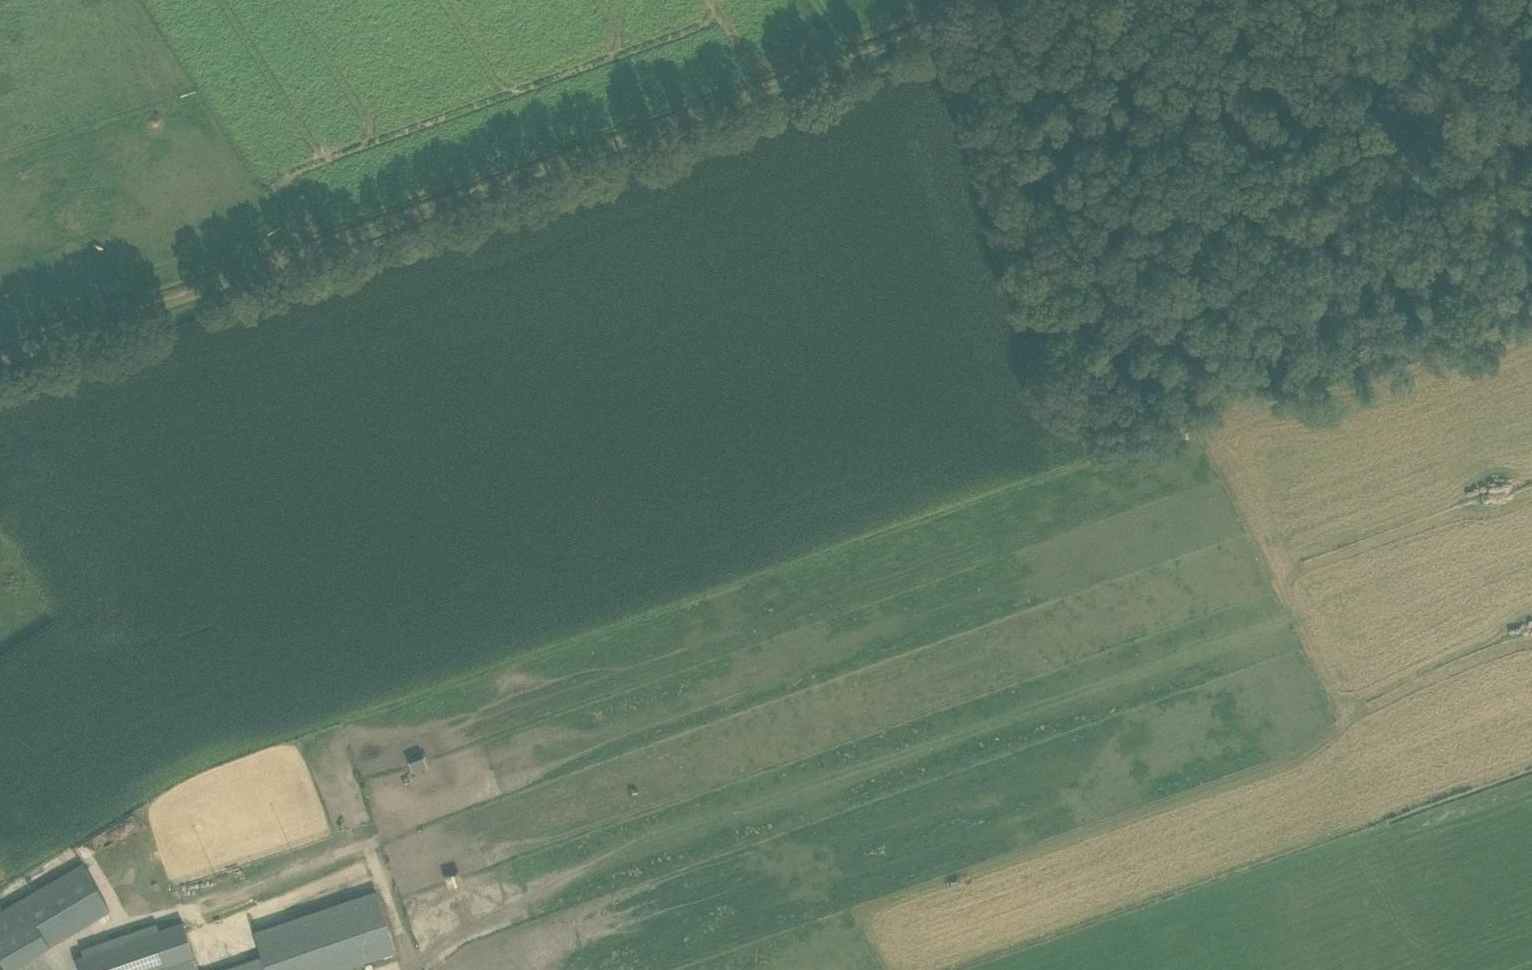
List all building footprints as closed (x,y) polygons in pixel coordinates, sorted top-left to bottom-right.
[(0,910),(0,960),(6,969),(8,969),(110,910),(108,908),(81,862),(20,898),(0,910)] [(397,952),(376,890),(254,931),(259,954),(212,969),(345,969),(397,952)] [(183,921),(122,941),(120,935),(83,948),(85,954),(76,957),(80,969),(151,969),(163,966),(164,969),(200,969),(183,921)]
